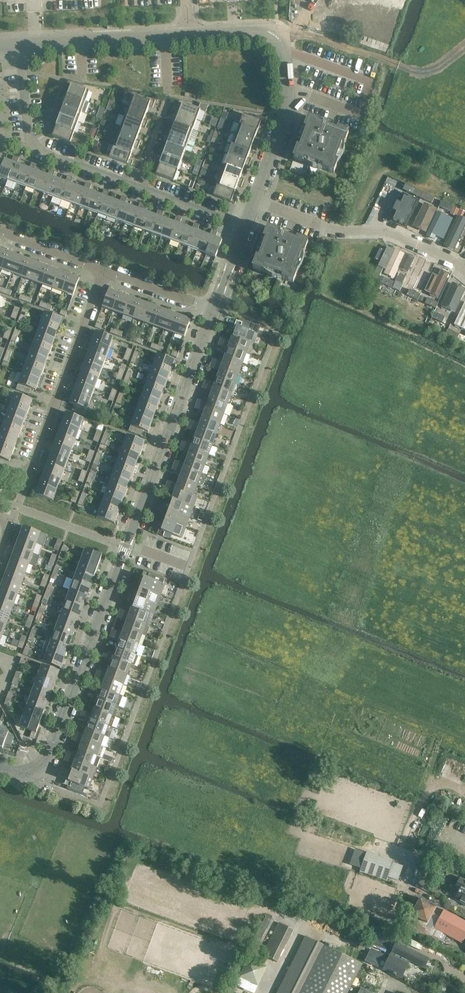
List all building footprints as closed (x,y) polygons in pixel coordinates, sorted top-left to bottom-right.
[(65,90),(64,94),(86,102),(89,91),(71,85),(69,91),(65,90)] [(86,102),(64,94),(62,97),(66,99),(64,105),(82,111),(87,113),(90,104),(86,102)] [(133,96),(129,106),(147,113),(149,106),(153,108),(156,101),(147,98),(146,101),(133,96)] [(110,99),(106,109),(111,111),(115,101),(110,99)] [(198,109),(182,103),(180,109),(176,108),(174,112),(196,120),(200,110),(206,112),(209,104),(200,103),(198,109)] [(58,110),(56,114),(78,122),(82,111),(64,105),(61,112),(58,110)] [(147,113),(129,106),(125,116),(147,124),(148,121),(144,119),(147,113)] [(196,120),(174,112),(173,116),(177,117),(175,124),(193,130),(196,120)] [(59,119),(56,125),(74,132),(78,122),(56,114),(55,118),(59,119)] [(267,119),(258,116),(257,119),(244,114),(240,124),(258,131),(260,124),(264,126),(267,119)] [(147,124),(125,116),(121,126),(139,133),(141,127),(145,128),(147,124)] [(215,127),(218,119),(212,117),(210,125),(215,127)] [(319,122),(309,118),(305,129),(303,130),(302,132),(300,134),(299,138),(298,142),(297,146),(297,147),(298,148),(294,158),(304,162),(304,163),(305,164),(306,165),(308,166),(310,167),(313,169),(319,170),(323,170),(324,170),(334,173),(338,163),(339,163),(339,162),(341,160),(343,157),(345,154),(346,147),(346,144),(345,144),(345,143),(349,133),(339,129),(338,128),(336,126),(333,125),(330,123),(325,122),(322,122),(319,122)] [(193,130),(175,124),(172,130),(169,128),(167,133),(189,141),(193,130)] [(255,137),(258,131),(240,124),(236,134),(258,142),(259,139),(255,137)] [(50,130),(48,134),(52,136),(70,143),(74,132),(56,125),(54,132),(50,130)] [(121,126),(117,136),(139,145),(141,141),(137,139),(139,133),(121,126)] [(189,141),(167,133),(166,136),(170,137),(167,144),(185,150),(189,141)] [(257,146),(258,142),(236,134),(232,144),(250,151),(252,145),(257,146)] [(117,136),(114,146),(132,153),(134,147),(138,148),(139,145),(117,136)] [(161,149),(160,152),(181,160),(185,150),(167,144),(165,150),(161,149)] [(232,144),(228,155),(250,163),(252,159),(248,157),(250,151),(232,144)] [(114,146),(110,157),(132,165),(133,161),(129,160),(132,153),(114,146)] [(181,160),(160,152),(158,156),(162,157),(160,164),(178,170),(181,160)] [(228,155),(225,165),(243,171),(245,165),(249,167),(250,163),(228,155)] [(16,157),(14,156),(12,162),(5,159),(0,172),(0,177),(7,180),(16,157)] [(16,183),(23,166),(17,164),(19,158),(16,157),(7,180),(16,183)] [(25,186),(34,163),(32,162),(29,168),(23,166),(16,183),(25,186)] [(34,163),(25,186),(35,190),(41,173),(35,171),(37,164),(34,163)] [(153,169),(152,173),(174,181),(178,170),(160,164),(157,170),(153,169)] [(243,171),(225,165),(221,175),(243,183),(244,179),(240,178),(243,171)] [(44,193),(52,170),(50,169),(47,175),(41,173),(35,190),(44,193)] [(52,170),(44,193),(53,196),(59,179),(53,177),(55,171),(52,170)] [(221,175),(217,185),(235,191),(237,185),(241,187),(243,183),(221,175)] [(59,179),(53,196),(62,200),(70,177),(68,176),(65,182),(59,179)] [(70,177),(62,200),(71,203),(77,186),(71,184),(73,178),(70,177)] [(84,189),(77,186),(71,203),(80,207),(88,183),(86,183),(84,189)] [(91,185),(88,183),(80,207),(89,210),(95,193),(89,191),(91,185)] [(405,184),(403,190),(414,195),(416,189),(405,184)] [(217,185),(213,195),(235,204),(237,199),(233,198),(235,191),(217,185)] [(102,195),(95,193),(89,210),(98,213),(106,190),(104,189),(102,195)] [(106,190),(98,213),(107,217),(113,200),(107,197),(109,191),(106,190)] [(402,225),(414,198),(402,192),(389,219),(402,225)] [(424,192),(421,198),(432,203),(435,197),(424,192)] [(113,200),(107,217),(116,220),(125,197),(122,196),(120,202),(113,200)] [(125,197),(116,220),(125,223),(131,206),(125,204),(127,198),(125,197)] [(420,201),(407,229),(421,236),(434,207),(420,201)] [(442,201),(439,206),(450,211),(453,206),(442,201)] [(131,206),(125,223),(134,227),(143,204),(140,203),(138,209),(131,206)] [(143,204),(134,227),(143,230),(150,213),(143,211),(145,205),(143,204)] [(156,215),(150,213),(143,230),(152,233),(161,210),(158,209),(156,215)] [(426,234),(433,238),(439,226),(447,229),(450,222),(443,219),(446,212),(438,209),(426,234)] [(164,211),(161,210),(152,233),(161,237),(168,220),(161,217),(164,211)] [(170,240),(179,217),(176,216),(174,222),(168,220),(161,237),(170,240)] [(179,217),(170,240),(180,243),(186,226),(179,224),(182,218),(179,217)] [(186,226),(180,243),(189,247),(197,224),(194,223),(192,229),(186,226)] [(444,243),(453,247),(457,238),(463,241),(464,237),(464,232),(460,230),(462,227),(454,223),(444,243)] [(200,225),(197,224),(189,247),(198,250),(204,233),(197,231),(200,225)] [(278,232),(268,228),(264,239),(262,240),(261,242),(259,244),(258,248),(257,252),(256,256),(256,257),(257,258),(253,268),(263,272),(263,273),(264,274),(265,275),(267,276),(269,277),(272,279),(278,280),(282,280),(283,280),(293,283),(297,273),(298,273),(298,272),(300,270),(302,267),(304,264),(305,257),(305,254),(304,254),(304,253),(308,243),(298,239),(297,238),(295,237),(292,235),(289,233),(284,232),(281,232),(278,232)] [(210,235),(204,233),(198,250),(207,253),(215,230),(212,229),(210,235)] [(218,231),(215,230),(207,253),(216,257),(222,240),(215,237),(218,231)] [(384,272),(393,276),(398,265),(404,268),(408,261),(401,258),(403,253),(395,249),(384,272)] [(8,252),(1,269),(11,273),(18,255),(8,252)] [(18,255),(11,273),(22,277),(28,259),(18,255)] [(28,259),(22,277),(32,280),(39,263),(28,259)] [(404,282),(420,289),(431,264),(420,259),(414,272),(410,270),(404,282)] [(49,267),(39,263),(32,280),(42,284),(49,267)] [(59,271),(49,267),(42,284),(52,288),(59,271)] [(377,280),(382,269),(378,267),(373,278),(377,280)] [(69,275),(59,271),(52,288),(63,292),(69,275)] [(431,296),(438,299),(450,274),(442,271),(439,277),(434,274),(425,293),(431,295),(431,296)] [(403,284),(407,276),(399,273),(396,281),(403,284)] [(79,278),(69,275),(63,292),(73,296),(79,278)] [(384,277),(382,283),(392,288),(395,282),(384,277)] [(454,310),(464,288),(449,281),(439,303),(454,310)] [(119,293),(109,289),(103,307),(113,310),(119,293)] [(410,289),(407,295),(418,300),(420,294),(410,289)] [(129,297),(119,293),(113,310),(123,314),(129,297)] [(129,297),(123,314),(133,318),(140,301),(129,297)] [(428,298),(425,303),(436,308),(439,303),(428,298)] [(140,301),(133,318),(144,322),(150,304),(140,301)] [(464,329),(464,303),(461,302),(451,323),(464,329)] [(160,308),(150,304),(144,322),(154,325),(160,308)] [(170,312),(160,308),(154,325),(164,329),(170,312)] [(45,312),(41,322),(58,328),(62,318),(45,312)] [(181,316),(170,312),(164,329),(174,333),(181,316)] [(434,312),(432,317),(443,322),(445,317),(434,312)] [(191,320),(181,316),(174,333),(184,337),(191,320)] [(236,321),(234,328),(236,329),(234,336),(253,343),(257,333),(245,329),(248,322),(240,318),(239,321),(236,321)] [(58,328),(41,322),(37,332),(55,339),(58,328)] [(448,329),(446,335),(457,340),(459,334),(448,329)] [(96,331),(92,341),(110,348),(113,337),(96,331)] [(37,332),(34,343),(51,349),(55,339),(37,332)] [(222,338),(220,343),(247,353),(249,354),(253,343),(234,336),(232,342),(222,338)] [(92,341),(89,351),(106,358),(110,348),(92,341)] [(51,349),(34,343),(30,353),(47,359),(51,349)] [(247,353),(220,343),(218,347),(228,351),(226,356),(242,362),(246,353),(247,353)] [(89,351),(85,362),(102,368),(106,358),(89,351)] [(47,359),(30,353),(26,363),(43,369),(47,359)] [(157,354),(154,364),(171,370),(175,360),(157,354)] [(214,359),(212,363),(238,373),(242,362),(226,356),(224,363),(214,359)] [(102,368),(85,362),(81,372),(98,378),(102,368)] [(43,369),(26,363),(22,373),(39,380),(43,369)] [(238,373),(212,363),(211,368),(221,372),(219,377),(234,383),(238,373)] [(154,364),(150,374),(167,381),(171,370),(154,364)] [(81,372),(77,382),(94,389),(98,378),(81,372)] [(22,373),(18,384),(16,390),(29,394),(31,388),(36,390),(39,380),(22,373)] [(150,374),(146,384),(163,391),(167,381),(150,374)] [(206,379),(205,384),(231,393),(234,383),(219,377),(216,383),(206,379)] [(77,382),(73,392),(91,399),(94,389),(77,382)] [(146,384),(142,394),(159,401),(163,391),(146,384)] [(231,393),(205,384),(203,388),(213,392),(211,397),(227,403),(231,393)] [(74,404),(72,410),(85,415),(91,399),(73,392),(70,403),(74,404)] [(15,393),(11,403),(28,410),(32,400),(15,393)] [(142,394),(139,405),(156,411),(159,401),(142,394)] [(199,399),(197,404),(223,413),(227,403),(211,397),(209,403),(199,399)] [(28,410),(11,403),(7,414),(24,420),(28,410)] [(223,413),(197,404),(196,408),(206,412),(203,418),(219,424),(223,413)] [(139,405),(135,415),(152,421),(156,411),(139,405)] [(66,412),(63,422),(79,428),(83,418),(66,412)] [(7,414),(3,424),(21,430),(24,420),(7,414)] [(135,415),(129,431),(141,435),(143,430),(148,432),(152,421),(135,415)] [(191,420),(190,424),(216,434),(219,424),(203,418),(201,424),(191,420)] [(63,422),(59,432),(76,439),(79,428),(63,422)] [(0,433),(0,434),(17,440),(21,430),(3,424),(0,433)] [(216,434),(190,424),(188,429),(198,433),(196,438),(212,444),(216,434)] [(59,432),(55,443),(72,449),(76,439),(59,432)] [(13,451),(17,440),(0,434),(0,446),(13,451)] [(127,435),(124,445),(141,452),(145,441),(127,435)] [(184,440),(182,445),(208,454),(212,444),(196,438),(194,444),(184,440)] [(72,449),(55,443),(51,453),(68,459),(72,449)] [(120,455),(137,462),(141,452),(124,445),(120,455)] [(208,454),(182,445),(180,449),(190,453),(188,458),(204,464),(208,454)] [(9,461),(13,451),(0,446),(0,457),(9,461)] [(51,453),(47,463),(64,469),(68,459),(51,453)] [(120,455),(116,465),(133,472),(137,462),(120,455)] [(176,461),(175,465),(201,475),(204,464),(188,458),(186,464),(176,461)] [(47,463),(44,473),(61,479),(64,469),(47,463)] [(133,472),(116,465),(112,476),(129,482),(133,472)] [(201,475),(175,465),(173,470),(183,473),(181,479),(197,485),(201,475)] [(44,473),(40,483),(57,489),(61,479),(44,473)] [(129,482),(112,476),(108,486),(126,492),(129,482)] [(197,485),(181,479),(178,485),(168,481),(167,486),(194,495),(193,495),(197,485)] [(40,483),(36,494),(53,500),(57,489),(40,483)] [(126,492),(108,486),(105,496),(122,503),(126,492)] [(194,495),(167,486),(165,490),(175,495),(173,499),(193,506),(196,496),(194,495)] [(105,496),(101,506),(118,513),(122,503),(105,496)] [(193,506),(173,499),(171,505),(161,501),(159,506),(189,517),(193,506)] [(101,506),(97,517),(114,523),(118,513),(101,506)] [(189,517),(159,506),(158,510),(168,514),(166,520),(185,527),(189,517)] [(185,527),(166,520),(162,530),(159,529),(157,534),(170,539),(172,534),(181,538),(185,527)] [(24,526),(20,536),(37,543),(40,532),(24,526)] [(20,536),(16,547),(33,553),(37,543),(20,536)] [(16,547),(12,557),(29,563),(33,553),(16,547)] [(86,550),(82,560),(98,566),(102,555),(86,550)] [(12,557),(9,567),(25,573),(29,563),(12,557)] [(82,560),(78,570),(95,576),(98,566),(82,560)] [(9,567),(5,577),(21,584),(25,573),(9,567)] [(78,570),(74,580),(91,586),(95,576),(78,570)] [(165,579),(144,571),(142,576),(144,577),(140,587),(160,594),(164,584),(163,584),(165,579)] [(5,577),(1,588),(18,594),(21,584),(5,577)] [(74,580),(70,591),(87,596),(91,586),(74,580)] [(129,589),(127,594),(156,604),(160,594),(140,587),(138,593),(129,589)] [(0,590),(0,599),(14,604),(18,594),(1,588),(0,590)] [(70,591),(66,601),(83,607),(87,596),(70,591)] [(156,604),(127,594),(125,598),(135,602),(133,608),(152,615),(156,604)] [(10,614),(14,604),(0,599),(0,611),(10,614)] [(66,601),(63,611),(79,617),(83,607),(66,601)] [(121,609),(119,614),(145,623),(145,624),(148,625),(152,615),(133,608),(131,613),(121,609)] [(6,625),(10,614),(0,611),(0,622),(6,625)] [(63,611),(59,621),(76,627),(79,617),(63,611)] [(145,623),(119,614),(118,618),(127,622),(125,628),(141,634),(145,624),(145,623)] [(59,621),(55,631),(72,637),(76,627),(59,621)] [(113,630),(112,634),(138,644),(141,634),(125,628),(123,633),(113,630)] [(55,631),(51,642),(68,647),(72,637),(55,631)] [(138,644),(112,634),(110,639),(120,642),(118,648),(134,654),(138,644)] [(51,642),(47,652),(64,658),(68,647),(51,642)] [(134,654),(118,648),(116,654),(106,650),(104,655),(130,664),(134,654)] [(47,652),(44,662),(61,668),(64,658),(47,652)] [(130,664),(104,655),(103,659),(112,663),(110,669),(126,675),(130,664)] [(43,665),(39,675),(56,681),(60,671),(43,665)] [(98,671),(97,675),(123,685),(126,675),(110,669),(108,674),(98,671)] [(39,675),(35,685),(52,692),(56,681),(39,675)] [(123,685),(97,675),(95,680),(105,683),(103,689),(119,695),(123,685)] [(35,685),(31,696),(48,702),(52,692),(35,685)] [(91,691),(89,696),(115,705),(119,695),(103,689),(100,695),(91,691)] [(27,706),(44,712),(48,702),(31,696),(27,706)] [(115,705),(89,696),(87,700),(97,703),(95,709),(111,715),(115,705)] [(27,706),(24,716),(40,722),(44,712),(27,706)] [(83,711),(81,716),(107,725),(111,715),(95,709),(93,715),(83,711)] [(24,716),(20,727),(32,731),(30,737),(34,738),(40,722),(24,716)] [(107,725),(81,716),(80,720),(90,724),(87,730),(104,735),(107,725)] [(3,749),(9,751),(10,747),(4,745),(9,732),(0,729),(0,748),(3,749)] [(76,731),(74,736),(100,745),(104,735),(87,730),(86,735),(76,731)] [(100,745),(74,736),(72,740),(82,744),(80,750),(96,756),(100,745)] [(68,752),(66,757),(92,766),(93,765),(96,756),(80,750),(78,755),(68,752)] [(92,766),(66,757),(65,761),(74,765),(72,770),(92,777),(96,767),(93,766),(92,766)] [(92,777),(72,770),(69,780),(67,779),(65,784),(70,786),(69,789),(82,794),(85,787),(88,788),(92,777)] [(388,877),(393,862),(393,861),(366,852),(360,872),(387,881),(388,877)] [(428,873),(420,871),(416,886),(423,888),(428,873)] [(459,883),(456,888),(461,890),(456,898),(464,903),(464,879),(462,877),(459,883)] [(428,924),(437,907),(420,898),(411,915),(428,924)] [(463,919),(444,910),(434,928),(442,933),(462,943),(464,938),(464,921),(463,919)] [(257,953),(258,952),(274,920),(267,916),(249,948),(257,953)] [(436,944),(442,933),(434,928),(428,925),(411,916),(404,927),(436,944)] [(280,922),(265,954),(278,961),(294,928),(280,922)] [(378,932),(366,960),(376,963),(382,961),(391,937),(378,932)] [(369,937),(363,934),(357,948),(362,951),(369,937)] [(305,936),(277,992),(348,992),(362,964),(305,936)] [(389,958),(384,970),(392,974),(401,978),(405,969),(409,961),(419,965),(425,968),(427,963),(429,959),(396,943),(389,958)] [(248,958),(240,977),(259,985),(267,966),(248,958)]
